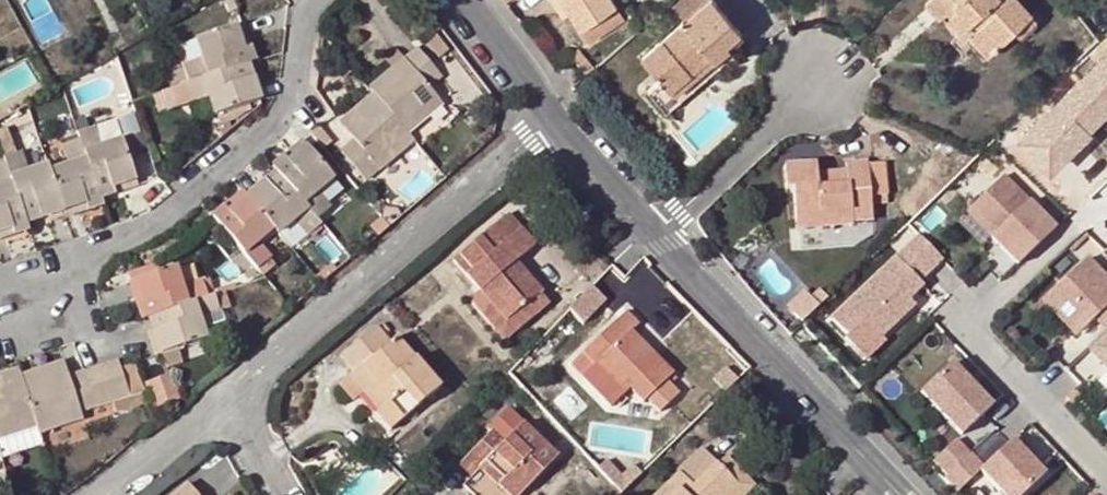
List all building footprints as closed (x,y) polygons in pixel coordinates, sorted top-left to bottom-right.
[(235,9),(232,0),(223,0),(227,12),(235,9)] [(561,13),(552,0),(549,0),(543,4),(552,19),(561,13)] [(573,33),(609,11),(602,0),(552,0),(561,13),(573,33)] [(715,0),(710,0),(643,58),(672,92),(712,58),(716,62),(733,48),(730,44),(742,34),(715,0)] [(927,5),(940,20),(948,14),(966,32),(979,20),(984,26),(979,30),(997,49),(1014,34),(1032,16),(1017,0),(932,0),(927,5)] [(617,24),(609,11),(573,33),(582,46),(617,24)] [(1038,23),(1032,16),(1014,34),(1019,40),(1038,23)] [(240,24),(194,39),(200,58),(180,64),(181,69),(186,84),(245,65),(252,63),(240,24)] [(988,57),(997,49),(979,30),(971,38),(988,57)] [(440,60),(448,52),(434,35),(425,42),(440,60)] [(382,59),(391,70),(394,68),(401,60),(403,59),(395,48),(382,59)] [(398,73),(394,68),(391,70),(367,89),(373,95),(404,134),(440,104),(427,88),(439,77),(415,49),(403,59),(401,60),(406,66),(398,73)] [(568,60),(578,73),(587,66),(577,54),(568,60)] [(406,66),(401,60),(394,68),(398,73),(406,66)] [(258,102),(245,65),(186,84),(181,86),(187,104),(205,98),(211,117),(213,116),(246,105),(258,102)] [(583,80),(592,72),(587,66),(578,73),(583,80)] [(181,86),(186,84),(181,69),(163,75),(168,90),(181,86)] [(554,78),(562,89),(572,81),(564,70),(554,78)] [(149,96),(155,114),(187,104),(181,86),(168,90),(149,96)] [(410,140),(404,134),(373,95),(348,115),(353,123),(343,131),(352,141),(339,152),(362,180),(410,140)] [(246,105),(213,116),(216,126),(233,120),(243,113),(248,111),(246,105)] [(1047,164),(1081,132),(1056,106),(1022,138),(1047,164)] [(343,131),(353,123),(348,115),(338,124),(343,131)] [(103,151),(123,144),(116,123),(95,130),(103,151)] [(0,130),(0,149),(11,145),(5,129),(0,130)] [(99,198),(137,185),(123,144),(103,151),(95,130),(78,136),(79,139),(99,198)] [(100,205),(99,198),(79,139),(63,144),(70,164),(47,172),(60,211),(62,218),(100,205)] [(316,220),(317,221),(332,208),(318,192),(331,181),(301,145),(273,168),(276,172),(316,220)] [(18,154),(2,158),(4,165),(24,223),(60,211),(47,172),(45,167),(25,173),(18,154)] [(870,206),(869,196),(886,196),(885,162),(846,163),(846,172),(816,172),(816,165),(786,165),(787,190),(792,190),(796,230),(820,229),(819,215),(852,213),(853,225),(870,224),(870,206)] [(25,230),(24,223),(4,165),(0,166),(0,239),(25,230)] [(317,221),(316,220),(276,172),(260,183),(263,187),(259,190),(255,187),(244,196),(272,229),(276,234),(293,220),(308,238),(321,226),(317,221)] [(1005,174),(973,205),(997,231),(991,236),(1017,264),(1055,228),(1005,174)] [(253,245),(272,229),(244,196),(241,193),(210,218),(254,271),(266,259),(253,245)] [(869,196),(870,206),(886,205),(886,196),(869,196)] [(317,221),(321,226),(337,214),(332,208),(317,221)] [(853,228),(853,225),(852,213),(819,215),(820,229),(853,228)] [(533,246),(507,215),(453,261),(478,293),(504,323),(539,292),(523,273),(515,279),(507,268),(515,262),(533,246)] [(919,233),(831,318),(847,335),(864,319),(880,336),(881,335),(915,302),(909,296),(923,283),(919,279),(942,257),(919,233)] [(1045,299),(1078,334),(1097,317),(1106,328),(1106,274),(1090,256),(1045,299)] [(507,268),(515,279),(523,273),(515,262),(507,268)] [(205,298),(206,298),(201,280),(180,287),(174,268),(157,273),(154,264),(126,274),(140,320),(146,317),(205,298)] [(539,292),(504,323),(478,293),(468,302),(503,342),(548,303),(539,292)] [(197,317),(217,310),(212,296),(206,298),(205,298),(146,317),(164,369),(180,364),(175,348),(205,339),(197,317)] [(639,325),(627,312),(596,342),(607,353),(593,366),(621,396),(629,390),(643,405),(647,400),(659,413),(679,395),(666,381),(674,374),(652,350),(645,356),(626,337),(633,330),(639,325)] [(864,319),(847,335),(844,338),(864,359),(885,339),(881,335),(880,336),(864,319)] [(376,414),(388,429),(441,387),(397,335),(389,341),(376,327),(341,357),(354,372),(363,365),(381,388),(372,395),(383,408),(378,412),(376,414)] [(626,337),(645,356),(652,350),(633,330),(626,337)] [(1089,347),(1106,365),(1106,330),(1089,347)] [(116,361),(99,367),(111,402),(127,397),(118,366),(116,361)] [(132,362),(118,366),(127,397),(142,392),(132,362)] [(951,362),(921,391),(961,434),(992,405),(951,362)] [(30,373),(33,379),(22,384),(37,427),(39,435),(80,420),(77,413),(65,378),(60,363),(30,373)] [(347,378),(378,412),(383,408),(372,395),(381,388),(363,365),(354,372),(347,378)] [(614,403),(621,396),(593,366),(585,373),(614,403)] [(96,407),(108,403),(111,402),(99,367),(83,372),(96,407)] [(17,370),(2,374),(6,381),(19,376),(17,370)] [(77,413),(96,407),(83,372),(65,378),(77,413)] [(30,373),(19,376),(22,384),(33,379),(30,373)] [(19,376),(6,381),(2,374),(0,375),(0,439),(37,427),(22,384),(19,376)] [(179,401),(170,375),(141,384),(151,410),(179,401)] [(127,397),(111,402),(108,403),(112,415),(146,404),(142,392),(127,397)] [(557,454),(524,421),(505,441),(493,429),(460,463),(471,474),(480,467),(485,462),(500,477),(495,482),(508,494),(518,494),(557,454)] [(0,439),(0,460),(43,446),(39,435),(37,427),(0,439)] [(1017,434),(1012,439),(1027,455),(1032,450),(1017,434)] [(933,460),(947,474),(969,453),(956,439),(933,460)] [(969,453),(947,474),(945,476),(958,490),(980,469),(1005,494),(1022,494),(1045,474),(1027,455),(1012,439),(984,466),(970,452),(969,453)] [(655,494),(728,494),(737,486),(717,466),(701,448),(678,470),(680,472),(655,494)] [(756,487),(727,457),(717,466),(737,486),(728,494),(748,494),(756,487)] [(480,467),(495,482),(500,477),(485,462),(480,467)] [(621,476),(614,483),(623,493),(631,485),(621,476)] [(614,483),(601,494),(620,494),(623,493),(614,483)] [(187,485),(176,494),(196,494),(187,485)]
